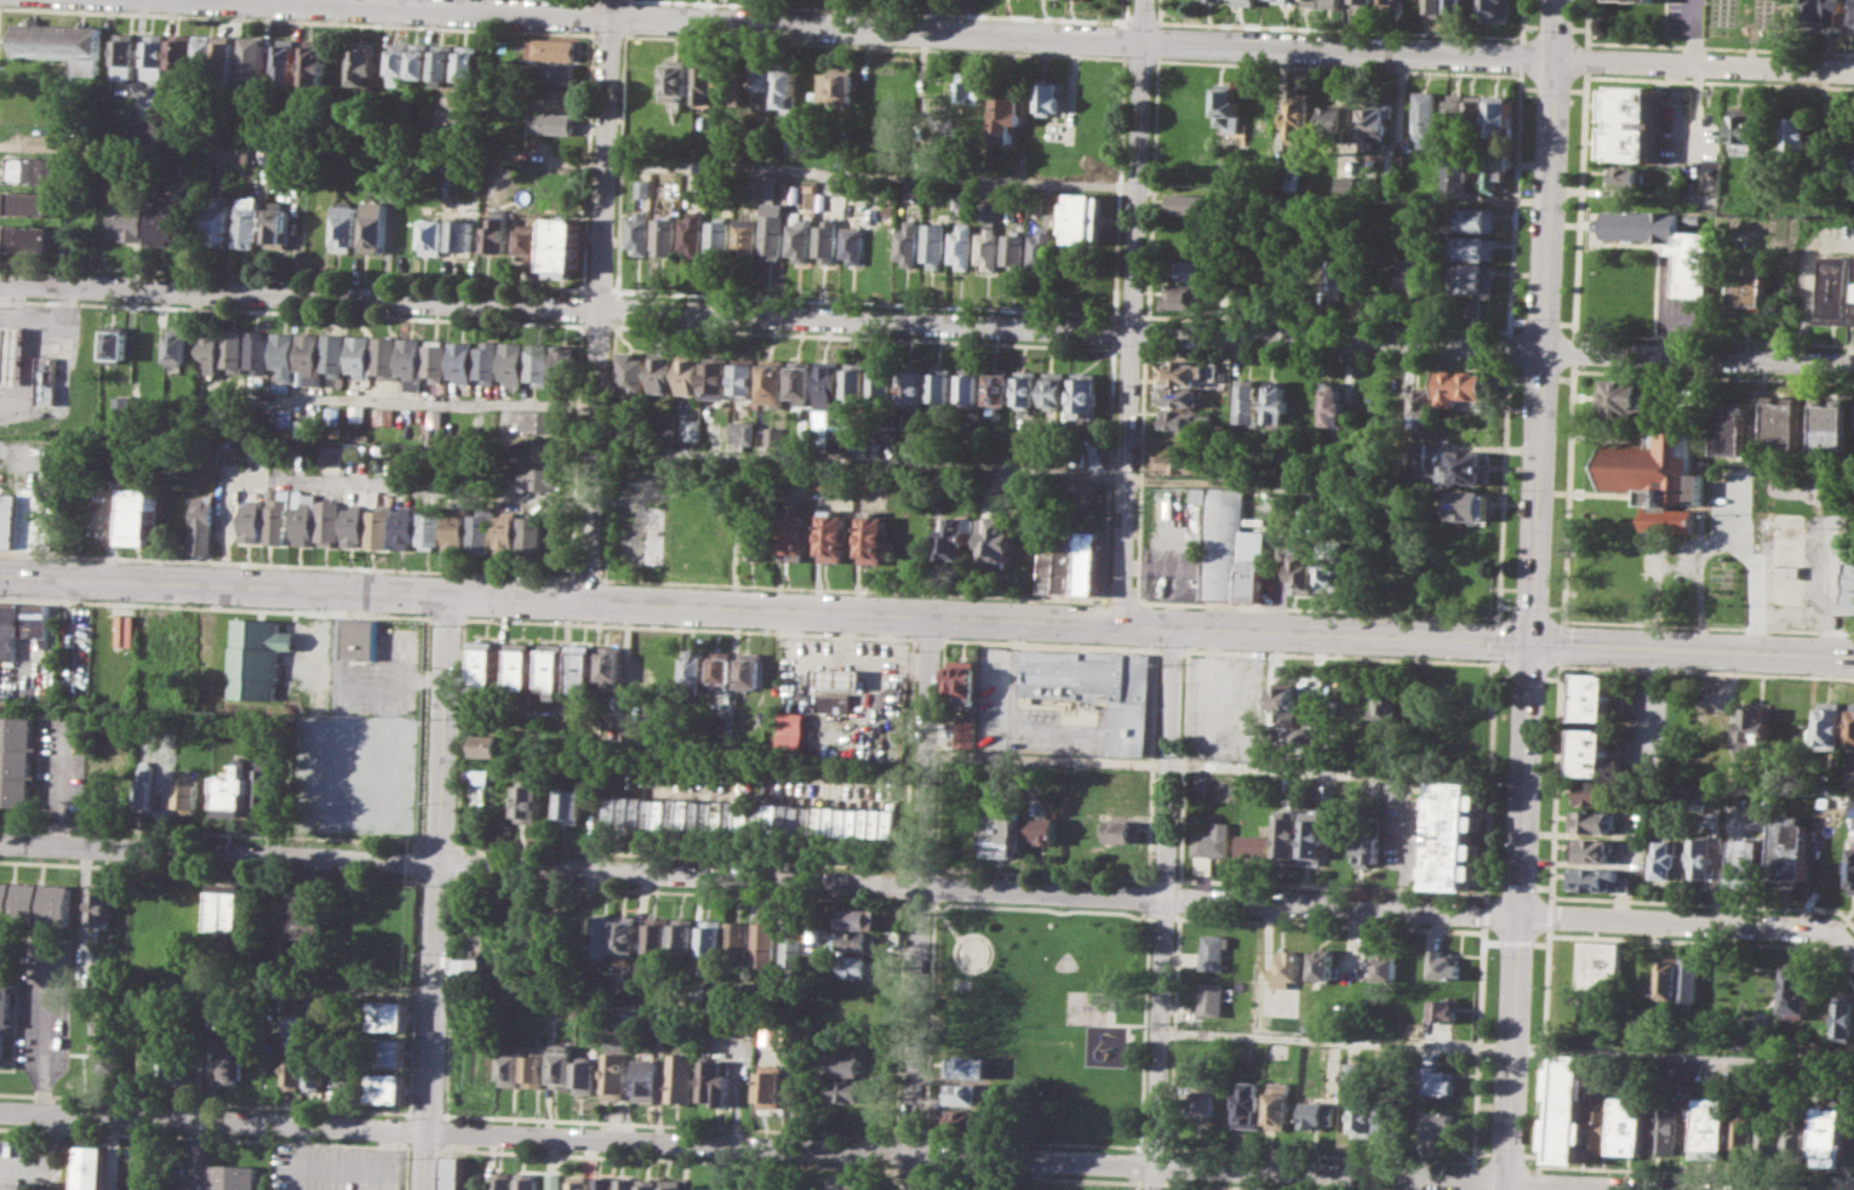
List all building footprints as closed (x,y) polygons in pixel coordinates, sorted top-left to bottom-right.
[(1354,9),(1375,8),(1375,0),(1353,0),(1354,9)] [(1424,15),(1424,0),(1440,0),(1440,15),(1424,15)] [(1442,10),(1459,10),(1459,0),(1442,0),(1442,10)] [(1480,21),(1481,0),(1509,0),(1507,22),(1480,21)] [(1803,28),(1803,0),(1822,0),(1822,29),(1803,28)] [(1825,32),(1826,0),(1846,0),(1846,32),(1825,32)] [(16,22),(27,23),(27,17),(41,17),(41,23),(102,25),(99,74),(74,73),(75,58),(15,56),(15,46),(10,46),(10,32),(15,32),(16,22)] [(115,32),(135,33),(133,79),(113,78),(115,32)] [(145,33),(164,34),(162,78),(144,78),(145,33)] [(196,34),(213,35),(211,73),(194,71),(196,34)] [(216,34),(231,35),(230,76),(213,75),(216,34)] [(242,35),(263,36),(262,78),(240,76),(242,35)] [(171,39),(191,40),(190,78),(168,76),(171,39)] [(276,39),(294,39),(293,84),(279,82),(279,71),(275,70),(276,39)] [(534,39),(576,40),(574,61),(533,58),(534,39)] [(393,42),(410,42),(408,78),(401,78),(401,85),(390,85),(393,42)] [(412,44),(411,78),(429,79),(431,44),(412,44)] [(436,44),(456,45),(453,79),(448,79),(448,85),(435,85),(436,44)] [(460,45),(481,45),(480,80),(458,80),(460,45)] [(303,46),(326,47),(325,85),(302,85),(303,46)] [(354,48),(374,48),(374,61),(378,61),(378,74),(370,74),(370,85),(351,84),(354,48)] [(533,63),(574,64),(573,86),(532,84),(533,63)] [(665,63),(691,64),(689,96),(664,95),(665,65),(665,63)] [(697,64),(715,65),(713,108),(696,107),(697,64)] [(719,65),(739,67),(738,105),(717,105),(719,65)] [(755,65),(774,65),(772,108),(754,108),(755,65)] [(778,68),(777,108),(783,108),(783,115),(795,115),(797,69),(778,68)] [(831,70),(857,71),(856,104),(830,103),(831,70)] [(957,71),(972,71),(971,101),(956,101),(957,71)] [(1040,82),(1065,84),(1064,111),(1054,110),(1053,116),(1038,116),(1040,82)] [(1613,84),(1653,86),(1652,120),(1632,120),(1632,128),(1650,128),(1648,160),(1612,159),(1612,154),(1604,154),(1606,125),(1612,126),(1613,120),(1606,120),(1607,90),(1613,90),(1613,84)] [(1215,86),(1236,87),(1235,101),(1240,101),(1237,132),(1224,132),(1225,126),(1214,126),(1215,86)] [(532,87),(573,90),(572,109),(531,108),(532,87)] [(1418,91),(1437,92),(1435,136),(1415,135),(1418,91)] [(1291,98),(1293,98),(1293,92),(1311,92),(1309,125),(1305,125),(1304,141),(1288,141),(1288,127),(1283,127),(1284,110),(1289,110),(1291,98)] [(1449,92),(1466,93),(1465,127),(1448,126),(1449,92)] [(995,95),(1026,96),(1025,115),(1020,115),(1020,125),(1012,125),(1011,142),(994,141),(995,95)] [(1470,95),(1486,95),(1484,127),(1469,126),(1470,95)] [(1489,95),(1510,96),(1509,130),(1488,128),(1489,95)] [(1363,107),(1378,108),(1378,102),(1392,102),(1392,118),(1389,116),(1387,139),(1375,138),(1375,149),(1362,148),(1363,107)] [(1323,105),(1352,108),(1351,126),(1346,126),(1345,144),(1322,144),(1323,105)] [(532,111),(572,114),(571,133),(531,131),(532,111)] [(1730,114),(1755,115),(1753,143),(1729,142),(1730,114)] [(1784,116),(1807,118),(1806,150),(1781,149),(1784,116)] [(1465,199),(1466,167),(1484,168),(1484,189),(1495,190),(1497,177),(1504,177),(1504,168),(1510,168),(1511,148),(1486,147),(1486,154),(1450,153),(1448,199),(1465,199)] [(835,153),(853,154),(852,167),(835,166),(835,153)] [(8,156),(62,158),(61,183),(7,182),(8,156)] [(1608,167),(1642,168),(1642,184),(1608,183),(1608,167)] [(1700,183),(1711,184),(1712,171),(1700,170),(1700,183)] [(763,176),(776,176),(774,202),(785,202),(782,259),(767,259),(768,253),(760,252),(763,176)] [(1340,176),(1357,176),(1356,198),(1339,196),(1340,176)] [(636,178),(651,179),(651,196),(635,196),(636,178)] [(832,182),(841,183),(841,194),(832,194),(832,182)] [(789,184),(799,184),(799,201),(789,200),(789,184)] [(149,196),(161,198),(161,189),(182,190),(179,239),(174,238),(173,245),(151,244),(151,238),(148,238),(149,196)] [(6,191),(53,194),(52,216),(5,214),(6,191)] [(1168,191),(1207,193),(1206,213),(1168,212),(1168,191)] [(1068,193),(1103,194),(1100,244),(1066,242),(1068,193)] [(239,196),(259,198),(258,247),(236,246),(239,196)] [(952,196),(963,196),(963,210),(952,210),(952,196)] [(110,200),(131,201),(131,207),(143,207),(142,233),(138,233),(138,240),(119,240),(119,234),(109,234),(110,200)] [(269,200),(280,200),(280,207),(287,207),(286,247),(268,246),(269,200)] [(365,200),(385,201),(383,252),(362,251),(365,200)] [(982,201),(997,201),(997,219),(982,219),(982,201)] [(334,204),(356,205),(354,251),(332,250),(334,204)] [(654,205),(666,205),(666,214),(675,214),(673,253),(652,252),(654,205)] [(1459,206),(1494,207),(1493,231),(1458,229),(1459,206)] [(210,207),(229,208),(227,245),(207,245),(210,207)] [(635,210),(650,210),(648,247),(626,247),(628,216),(635,217),(635,210)] [(1596,217),(1603,217),(1603,210),(1678,212),(1678,231),(1712,233),(1711,278),(1707,278),(1707,296),(1675,294),(1676,252),(1667,252),(1667,240),(1602,238),(1603,229),(1595,229),(1596,217)] [(688,211),(703,211),(702,257),(687,256),(688,250),(679,250),(680,218),(688,219),(688,211)] [(1687,212),(1700,213),(1700,224),(1686,223),(1687,212)] [(708,221),(716,221),(716,216),(725,216),(725,221),(729,222),(728,256),(706,254),(708,221)] [(547,217),(578,218),(576,270),(544,269),(547,217)] [(491,218),(507,218),(505,251),(482,250),(483,227),(490,227),(491,218)] [(736,218),(756,219),(755,257),(733,256),(736,218)] [(789,223),(799,223),(799,218),(811,219),(808,262),(796,262),(796,254),(788,254),(789,223)] [(423,219),(444,221),(442,254),(422,254),(423,219)] [(451,219),(473,221),(471,250),(450,248),(451,219)] [(823,219),(837,219),(836,262),(823,262),(823,256),(814,254),(816,225),(823,225),(823,219)] [(905,219),(919,219),(917,267),(904,267),(904,259),(895,259),(897,229),(905,229),(905,219)] [(925,223),(946,223),(945,268),(929,267),(931,261),(922,259),(925,223)] [(959,223),(974,224),(972,270),(957,269),(957,262),(949,262),(951,230),(959,231),(959,223)] [(986,223),(1001,223),(998,270),(985,269),(985,262),(977,262),(978,231),(985,231),(986,223)] [(6,224),(53,225),(52,252),(5,250),(6,224)] [(517,224),(539,225),(537,259),(523,258),(523,253),(516,252),(517,224)] [(843,225),(864,227),(862,264),(851,263),(851,257),(842,257),(843,225)] [(1031,234),(1038,234),(1040,229),(1053,229),(1051,273),(1038,273),(1038,265),(1030,264),(1031,234)] [(1005,233),(1026,234),(1025,264),(1003,263),(1005,233)] [(1457,235),(1493,236),(1492,261),(1455,259),(1457,235)] [(1329,290),(1354,291),(1355,250),(1331,250),(1329,290)] [(1824,256),(1852,256),(1850,322),(1822,322),(1824,256)] [(1400,257),(1424,257),(1424,293),(1400,292),(1400,257)] [(1736,258),(1768,259),(1767,311),(1734,310),(1736,258)] [(1166,259),(1201,261),(1201,281),(1166,280),(1166,259)] [(1455,264),(1494,265),(1493,292),(1454,290),(1455,264)] [(1166,285),(1201,286),(1200,305),(1165,304),(1166,285)] [(6,326),(23,327),(21,383),(4,383),(6,326)] [(170,327),(190,328),(189,361),(168,360),(170,327)] [(199,327),(221,328),(218,374),(206,373),(206,365),(196,365),(199,327)] [(223,328),(244,328),(241,372),(230,372),(230,366),(222,365),(223,328)] [(248,328),(264,330),(264,336),(269,336),(268,373),(253,372),(254,367),(247,367),(248,328)] [(105,330),(126,331),(125,359),(104,357),(105,330)] [(274,331),(294,332),(292,379),(281,379),(282,366),(273,366),(274,331)] [(298,332),(320,333),(317,384),(297,383),(298,332)] [(324,333),(347,333),(344,377),(332,376),(332,370),(322,370),(324,333)] [(350,333),(371,334),(370,378),(357,377),(357,371),(348,371),(350,333)] [(376,336),(396,337),(395,379),(383,378),(383,372),(373,372),(376,336)] [(400,337),(423,338),(420,389),(407,389),(408,373),(399,373),(400,337)] [(427,338),(447,339),(445,381),(434,381),(434,376),(424,374),(427,338)] [(451,339),(473,339),(470,383),(459,383),(459,376),(450,376),(451,339)] [(476,345),(483,347),(483,339),(498,341),(497,384),(483,383),(485,377),(475,377),(476,345)] [(503,341),(525,342),(522,385),(510,385),(510,378),(502,378),(503,341)] [(528,342),(549,343),(547,387),(537,385),(537,381),(527,379),(528,342)] [(553,343),(573,344),(572,382),(551,381),(553,343)] [(623,349),(639,350),(639,357),(650,359),(647,396),(624,395),(625,362),(623,361),(623,349)] [(654,351),(675,353),(674,393),(652,393),(654,351)] [(681,354),(704,354),(702,394),(680,394),(681,354)] [(38,355),(56,356),(55,402),(36,401),(38,355)] [(709,355),(732,356),(729,397),(706,396),(709,355)] [(737,356),(759,357),(757,393),(734,393),(737,356)] [(763,357),(786,359),(784,404),(762,402),(763,357)] [(794,359),(814,360),(813,406),(801,405),(801,397),(791,396),(794,359)] [(819,360),(841,361),(840,408),(817,407),(819,360)] [(1157,361),(1204,362),(1204,377),(1197,377),(1196,384),(1156,382),(1157,361)] [(847,362),(869,364),(866,401),(846,400),(847,362)] [(874,364),(897,364),(895,402),(872,401),(874,364)] [(904,365),(928,366),(926,404),(903,402),(904,365)] [(933,366),(955,367),(952,404),(944,404),(944,413),(931,412),(933,366)] [(960,367),(983,368),(980,407),(957,406),(960,367)] [(1437,368),(1486,371),(1484,397),(1457,396),(1455,407),(1436,406),(1437,368)] [(1045,371),(1068,372),(1066,406),(1042,405),(1045,371)] [(988,372),(1011,373),(1009,404),(986,402),(988,372)] [(1072,372),(1097,373),(1094,411),(1071,410),(1072,372)] [(1017,376),(1038,377),(1037,405),(1014,404),(1017,376)] [(1240,378),(1257,379),(1257,400),(1263,400),(1263,413),(1258,413),(1258,423),(1237,422),(1240,378)] [(1269,378),(1284,379),(1284,400),(1289,400),(1289,422),(1268,420),(1269,378)] [(1607,378),(1643,379),(1643,391),(1652,391),(1650,410),(1642,410),(1642,416),(1606,413),(1606,405),(1601,405),(1602,382),(1607,382),(1607,378)] [(1326,382),(1341,383),(1341,402),(1345,402),(1345,414),(1337,414),(1337,424),(1323,424),(1326,382)] [(274,383),(290,384),(290,393),(274,391),(274,383)] [(1156,387),(1201,388),(1200,406),(1155,405),(1156,387)] [(1413,390),(1432,391),(1431,416),(1413,414),(1413,390)] [(1770,394),(1802,396),(1799,453),(1767,451),(1770,394)] [(114,395),(130,395),(130,413),(114,413),(114,395)] [(1819,397),(1850,399),(1849,454),(1816,453),(1819,397)] [(1718,404),(1750,405),(1749,456),(1717,454),(1718,404)] [(327,405),(341,406),(341,423),(326,423),(327,405)] [(351,405),(366,405),(365,420),(350,420),(351,405)] [(280,407),(293,408),(292,427),(279,425),(280,407)] [(377,407),(395,407),(394,424),(377,424),(377,407)] [(297,408),(310,410),(309,427),(297,427),(297,408)] [(1158,410),(1212,411),(1211,423),(1198,422),(1197,429),(1157,428),(1158,410)] [(532,411),(567,412),(567,433),(531,431),(532,411)] [(427,416),(444,417),(444,434),(427,433),(427,416)] [(687,418),(702,418),(702,440),(687,440),(687,418)] [(732,420),(756,422),(756,445),(732,444),(732,420)] [(767,427),(783,427),(783,446),(766,445),(767,427)] [(1606,440),(1650,441),(1650,429),(1696,431),(1695,473),(1705,474),(1705,503),(1695,502),(1695,532),(1646,530),(1647,488),(1604,487),(1606,440)] [(254,439),(267,439),(267,457),(254,457),(254,439)] [(345,442),(361,442),(361,457),(344,457),(345,442)] [(321,445),(341,445),(341,465),(321,465),(321,445)] [(874,445),(882,445),(881,456),(872,456),(874,445)] [(1443,450),(1488,452),(1487,484),(1442,481),(1443,450)] [(1151,454),(1206,456),(1204,474),(1151,471),(1151,454)] [(513,468),(566,469),(565,490),(522,488),(523,476),(513,476),(513,468)] [(818,468),(831,468),(831,487),(818,487),(818,468)] [(1238,601),(1240,560),(1243,487),(1186,485),(1186,500),(1204,502),(1202,549),(1200,600),(1238,601)] [(23,486),(23,493),(21,547),(56,548),(59,488),(23,486)] [(126,487),(155,488),(153,543),(124,542),(126,487)] [(269,487),(288,488),(286,544),(267,543),(269,487)] [(293,488),(303,490),(303,493),(314,493),(311,544),(291,543),(293,488)] [(1450,490),(1487,492),(1486,522),(1449,521),(1450,490)] [(2,545),(21,547),(23,493),(5,493),(2,545)] [(193,496),(213,497),(211,554),(190,553),(193,496)] [(241,503),(248,504),(248,497),(262,498),(261,542),(240,540),(241,503)] [(317,499),(316,540),(338,540),(339,500),(317,499)] [(343,508),(341,545),(362,547),(365,503),(353,502),(351,509),(343,508)] [(367,509),(365,548),(387,549),(389,514),(391,515),(391,504),(378,504),(377,510),(367,509)] [(395,510),(394,542),(399,542),(397,548),(413,549),(416,504),(402,504),(402,511),(395,510)] [(419,511),(418,548),(440,549),(441,507),(429,505),(429,511),(419,511)] [(446,513),(445,549),(464,550),(467,507),(456,505),(454,513),(446,513)] [(470,514),(468,550),(490,551),(492,505),(480,505),(480,515),(470,514)] [(646,505),(668,505),(665,565),(643,563),(646,505)] [(823,507),(837,508),(837,516),(848,516),(846,561),(820,560),(823,507)] [(743,509),(767,510),(766,560),(748,559),(749,550),(742,550),(743,509)] [(497,515),(494,553),(515,554),(517,510),(507,510),(507,515),(497,515)] [(863,510),(877,510),(877,516),(888,516),(886,562),(860,561),(863,510)] [(783,513),(806,513),(805,560),(780,559),(783,513)] [(520,516),(519,550),(540,551),(542,516),(520,516)] [(942,516),(967,517),(966,530),(972,530),(972,544),(963,544),(963,559),(939,557),(942,516)] [(980,517),(1006,519),(1006,532),(1013,532),(1012,551),(1006,550),(1006,561),(983,560),(983,547),(979,547),(980,517)] [(1098,531),(1094,594),(1055,591),(1058,553),(1058,530),(1098,531)] [(1318,539),(1341,540),(1339,591),(1317,590),(1318,539)] [(1292,543),(1310,543),(1309,563),(1314,563),(1312,595),(1289,594),(1292,543)] [(1037,551),(1058,553),(1055,591),(1036,591),(1037,551)] [(1240,560),(1263,561),(1260,602),(1238,601),(1240,560)] [(15,658),(0,657),(0,601),(48,603),(47,635),(15,634),(15,658)] [(233,617),(281,619),(280,630),(294,631),(294,650),(282,650),(280,698),(229,696),(233,617)] [(344,618),(377,619),(374,660),(343,659),(344,618)] [(476,640),(498,641),(496,690),(473,688),(476,640)] [(513,642),(534,643),(532,690),(510,688),(513,642)] [(543,643),(565,645),(562,699),(550,698),(551,690),(542,690),(543,643)] [(572,645),(595,646),(593,692),(571,691),(572,645)] [(601,648),(622,650),(619,686),(600,685),(601,648)] [(1024,648),(1154,654),(1149,754),(1106,753),(1109,699),(1022,696),(1024,648)] [(713,650),(733,651),(732,686),(711,685),(713,650)] [(740,652),(763,653),(761,688),(739,687),(740,652)] [(657,654),(676,656),(675,692),(656,691),(657,654)] [(686,656),(705,657),(704,693),(683,692),(686,656)] [(950,658),(977,659),(975,704),(948,703),(950,658)] [(813,668),(862,670),(862,687),(813,685),(813,668)] [(1578,671),(1612,674),(1610,720),(1577,720),(1578,671)] [(1272,686),(1295,686),(1294,698),(1299,698),(1298,711),(1272,711),(1272,686)] [(818,692),(851,693),(851,713),(818,711),(818,692)] [(1380,693),(1401,694),(1400,728),(1379,728),(1379,721),(1374,721),(1374,706),(1379,706),(1380,693)] [(1819,700),(1842,700),(1841,748),(1818,748),(1819,700)] [(1747,705),(1768,706),(1768,721),(1773,721),(1772,751),(1746,750),(1746,733),(1741,733),(1741,720),(1746,720),(1747,705)] [(806,713),(781,712),(780,749),(805,750),(806,713)] [(29,806),(0,805),(0,715),(32,716),(29,806)] [(956,719),(975,719),(974,748),(955,746),(956,719)] [(1577,727),(1609,728),(1608,773),(1575,773),(1577,727)] [(469,734),(516,737),(515,751),(499,750),(499,757),(468,755),(469,734)] [(213,777),(219,777),(219,771),(234,772),(235,756),(242,756),(242,777),(247,777),(246,817),(212,816),(213,777)] [(253,759),(274,759),(274,809),(253,808),(253,759)] [(465,768),(465,782),(487,783),(487,769),(465,768)] [(133,777),(151,777),(150,811),(132,809),(133,777)] [(1197,777),(1207,778),(1207,789),(1197,789),(1197,777)] [(177,782),(196,782),(195,814),(176,813),(177,782)] [(1581,782),(1616,783),(1615,805),(1580,803),(1581,782)] [(1435,783),(1472,785),(1472,795),(1480,795),(1478,808),(1474,808),(1472,814),(1478,814),(1478,829),(1472,829),(1470,837),(1441,836),(1440,826),(1430,826),(1431,793),(1435,794),(1435,783)] [(517,784),(540,785),(539,822),(516,820),(517,784)] [(557,789),(582,789),(580,824),(556,823),(557,789)] [(1103,795),(1138,796),(1138,816),(1109,816),(1109,809),(1103,809),(1103,795)] [(608,796),(666,800),(666,796),(749,802),(746,831),(665,825),(665,829),(606,825),(608,796)] [(755,802),(898,809),(897,839),(754,830),(755,802)] [(984,816),(991,817),(991,807),(1002,807),(1001,817),(1017,817),(1017,854),(984,854),(984,816)] [(1278,808),(1299,809),(1297,862),(1276,862),(1278,808)] [(1305,809),(1323,811),(1321,863),(1303,862),(1305,809)] [(1572,809),(1612,811),(1610,833),(1570,830),(1572,809)] [(1778,814),(1801,816),(1801,824),(1806,824),(1804,880),(1797,879),(1797,886),(1775,886),(1775,877),(1772,877),(1773,824),(1778,824),(1778,814)] [(1026,817),(1057,818),(1057,843),(1035,842),(1035,839),(1025,837),(1026,817)] [(1100,820),(1138,822),(1137,842),(1106,841),(1106,834),(1100,833),(1100,820)] [(1214,820),(1230,822),(1229,854),(1194,853),(1194,833),(1214,834),(1214,820)] [(1237,834),(1270,836),(1269,857),(1236,856),(1237,834)] [(1358,834),(1379,835),(1378,860),(1368,860),(1368,866),(1358,865),(1358,834)] [(1430,845),(1440,845),(1441,836),(1470,837),(1470,843),(1477,845),(1477,858),(1470,858),(1470,863),(1477,864),(1476,880),(1467,880),(1467,889),(1430,888),(1431,875),(1427,875),(1430,845)] [(1688,836),(1710,837),(1709,879),(1692,879),(1693,864),(1687,864),(1688,836)] [(1572,839),(1610,840),(1609,863),(1570,862),(1572,839)] [(1734,839),(1764,840),(1763,886),(1733,885),(1734,839)] [(1656,840),(1671,840),(1671,852),(1676,852),(1676,866),(1672,866),(1671,879),(1652,877),(1652,851),(1656,851),(1656,840)] [(1570,866),(1619,869),(1619,891),(1569,889),(1570,866)] [(69,925),(0,922),(0,882),(70,885),(69,925)] [(211,882),(245,883),(242,929),(233,929),(233,939),(208,938),(211,882)] [(87,927),(107,927),(108,883),(88,883),(87,927)] [(292,886),(320,887),(319,938),(290,937),(292,886)] [(841,908),(879,909),(877,928),(840,927),(841,908)] [(531,909),(551,910),(550,948),(530,946),(531,909)] [(591,915),(612,915),(610,954),(589,952),(591,915)] [(542,942),(559,943),(560,918),(543,917),(542,942)] [(617,917),(639,917),(637,952),(614,951),(617,917)] [(648,917),(668,917),(668,954),(647,952),(648,917)] [(673,917),(693,919),(692,956),(671,955),(673,917)] [(700,919),(721,920),(720,960),(699,960),(700,919)] [(726,921),(746,922),(745,966),(725,965),(726,921)] [(751,922),(773,922),(772,966),(751,966),(751,922)] [(782,923),(803,923),(802,966),(780,966),(782,923)] [(841,931),(877,932),(877,951),(840,950),(841,931)] [(1203,933),(1230,934),(1229,948),(1224,948),(1223,969),(1202,969),(1203,933)] [(1580,940),(1620,942),(1619,986),(1579,985),(1580,940)] [(2,1068),(5,1025),(10,1025),(13,978),(7,978),(10,949),(0,948),(0,1067),(2,1068)] [(1281,950),(1304,951),(1303,979),(1294,979),(1294,988),(1275,986),(1276,966),(1280,966),(1281,950)] [(1431,950),(1453,950),(1458,955),(1457,978),(1431,978),(1431,950)] [(1312,951),(1334,952),(1333,979),(1311,978),(1312,951)] [(842,955),(874,956),(874,976),(841,976),(842,955)] [(1375,955),(1397,956),(1397,980),(1374,979),(1375,955)] [(96,956),(111,956),(111,972),(95,972),(96,956)] [(454,956),(482,957),(481,988),(454,988),(454,956)] [(1660,956),(1678,957),(1677,999),(1658,999),(1660,956)] [(1682,956),(1681,1000),(1698,1001),(1700,957),(1682,956)] [(1785,966),(1808,966),(1807,978),(1814,978),(1814,994),(1809,994),(1808,1013),(1783,1013),(1785,966)] [(1202,982),(1221,983),(1220,1015),(1201,1014),(1202,982)] [(691,984),(705,985),(705,1003),(691,1003),(691,984)] [(1373,986),(1387,986),(1387,1003),(1372,1003),(1373,986)] [(1837,994),(1853,994),(1850,1042),(1835,1041),(1837,994)] [(1434,1000),(1449,1000),(1449,995),(1459,996),(1458,1022),(1432,1020),(1434,1000)] [(374,1000),(406,1000),(405,1030),(374,1029),(374,1000)] [(285,1013),(301,1013),(301,1032),(284,1031),(285,1013)] [(731,1017),(755,1018),(754,1036),(729,1035),(731,1017)] [(762,1045),(791,1044),(791,1025),(762,1026),(762,1045)] [(219,1037),(241,1039),(239,1077),(218,1076),(219,1037)] [(373,1037),(404,1039),(402,1066),(372,1064),(373,1037)] [(554,1045),(576,1046),(573,1087),(551,1086),(554,1045)] [(1238,1045),(1252,1046),(1252,1060),(1237,1059),(1238,1045)] [(163,1048),(162,1080),(180,1081),(181,1049),(163,1048)] [(479,1051),(499,1051),(497,1083),(476,1083),(479,1051)] [(503,1051),(523,1052),(521,1086),(502,1085),(503,1051)] [(606,1052),(628,1053),(625,1100),(603,1099),(606,1052)] [(640,1052),(654,1052),(654,1059),(659,1059),(658,1099),(637,1099),(640,1052)] [(671,1053),(696,1054),(693,1100),(669,1099),(671,1053)] [(835,1053),(865,1054),(865,1075),(834,1074),(835,1053)] [(527,1054),(526,1085),(545,1086),(547,1055),(527,1054)] [(948,1055),(988,1057),(988,1077),(946,1076),(948,1055)] [(1557,1055),(1586,1057),(1585,1075),(1590,1076),(1589,1097),(1584,1097),(1583,1121),(1587,1121),(1586,1143),(1581,1142),(1580,1162),(1551,1161),(1552,1149),(1546,1149),(1547,1117),(1553,1117),(1555,1098),(1550,1098),(1551,1066),(1556,1066),(1557,1055)] [(282,1058),(299,1058),(298,1089),(281,1088),(282,1058)] [(303,1058),(321,1058),(320,1091),(302,1091),(303,1058)] [(339,1059),(356,1060),(355,1093),(338,1092),(339,1059)] [(578,1059),(601,1060),(599,1092),(577,1091),(578,1059)] [(706,1060),(733,1062),(732,1106),(716,1105),(716,1100),(704,1100),(706,1060)] [(1345,1062),(1360,1062),(1360,1079),(1344,1079),(1345,1062)] [(1424,1065),(1440,1066),(1440,1070),(1455,1071),(1454,1093),(1423,1092),(1424,1065)] [(761,1070),(788,1071),(785,1106),(760,1105),(761,1070)] [(367,1072),(402,1074),(402,1102),(366,1100),(367,1072)] [(830,1079),(864,1080),(863,1100),(829,1099),(830,1079)] [(1238,1081),(1236,1104),(1234,1104),(1232,1126),(1260,1127),(1263,1095),(1259,1091),(1259,1082),(1238,1081)] [(1270,1081),(1291,1081),(1288,1128),(1268,1127),(1270,1081)] [(945,1082),(988,1083),(986,1104),(944,1103),(945,1082)] [(1355,1085),(1377,1085),(1374,1135),(1352,1134),(1355,1085)] [(1380,1086),(1378,1135),(1400,1135),(1402,1087),(1380,1086)] [(1195,1088),(1214,1088),(1213,1120),(1194,1119),(1195,1088)] [(1616,1097),(1647,1098),(1646,1152),(1614,1152),(1616,1097)] [(1696,1097),(1727,1098),(1724,1158),(1694,1157),(1696,1097)] [(1305,1100),(1335,1102),(1334,1123),(1324,1123),(1324,1129),(1304,1128),(1305,1100)] [(1592,1100),(1590,1152),(1607,1152),(1609,1102),(1592,1100)] [(1653,1105),(1678,1105),(1677,1154),(1652,1152),(1653,1105)] [(1738,1106),(1751,1106),(1750,1152),(1730,1152),(1732,1116),(1736,1117),(1738,1106)] [(1814,1106),(1843,1108),(1841,1166),(1813,1165),(1814,1106)] [(945,1109),(988,1110),(986,1131),(944,1129),(945,1109)] [(1424,1110),(1453,1111),(1452,1132),(1446,1137),(1423,1135),(1424,1110)] [(1759,1122),(1779,1122),(1778,1160),(1758,1158),(1759,1122)] [(1786,1127),(1808,1127),(1807,1163),(1785,1162),(1786,1127)] [(103,1146),(101,1189),(75,1189),(76,1146),(103,1146)] [(467,1156),(464,1189),(445,1189),(447,1155),(467,1156)] [(256,1165),(255,1189),(205,1189),(206,1163),(256,1165)] [(515,1172),(514,1189),(494,1189),(494,1171),(515,1172)] [(518,1189),(537,1189),(538,1173),(519,1172),(518,1189)] [(548,1172),(561,1173),(561,1189),(547,1189),(548,1172)] [(590,1175),(589,1189),(568,1189),(570,1174),(590,1175)] [(876,1175),(875,1189),(835,1189),(836,1174),(876,1175)] [(614,1178),(614,1189),(595,1189),(596,1177),(614,1178)] [(637,1178),(637,1189),(617,1189),(618,1177),(637,1178)] [(640,1189),(660,1189),(660,1179),(641,1178),(640,1189)] [(664,1189),(684,1189),(685,1180),(664,1180),(664,1189)]
